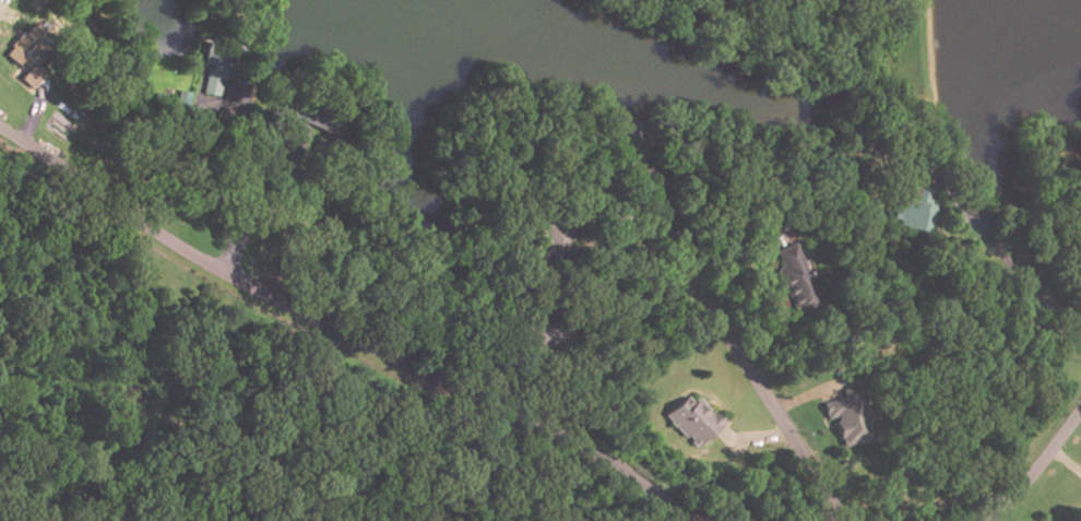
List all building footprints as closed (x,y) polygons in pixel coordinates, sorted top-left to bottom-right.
[(4,54),(22,69),(24,66),(27,69),(20,78),(32,88),(46,73),(36,64),(43,58),(49,63),(60,51),(51,44),(48,48),(37,38),(41,32),(31,23),(4,54)] [(207,40),(246,48),(238,80),(221,76),(217,93),(203,91),(209,67),(202,64),(207,40)] [(295,95),(349,113),(342,139),(287,122),(295,95)] [(895,198),(935,206),(928,234),(890,225),(895,198)] [(574,226),(570,267),(545,263),(548,224),(574,226)] [(771,252),(799,317),(824,306),(795,241),(771,252)] [(520,343),(580,344),(580,328),(520,325),(520,343)] [(824,404),(847,399),(846,390),(864,386),(869,408),(865,410),(871,440),(845,446),(839,415),(828,418),(824,404)] [(669,416),(701,449),(727,424),(702,398),(697,402),(690,395),(669,416)]
